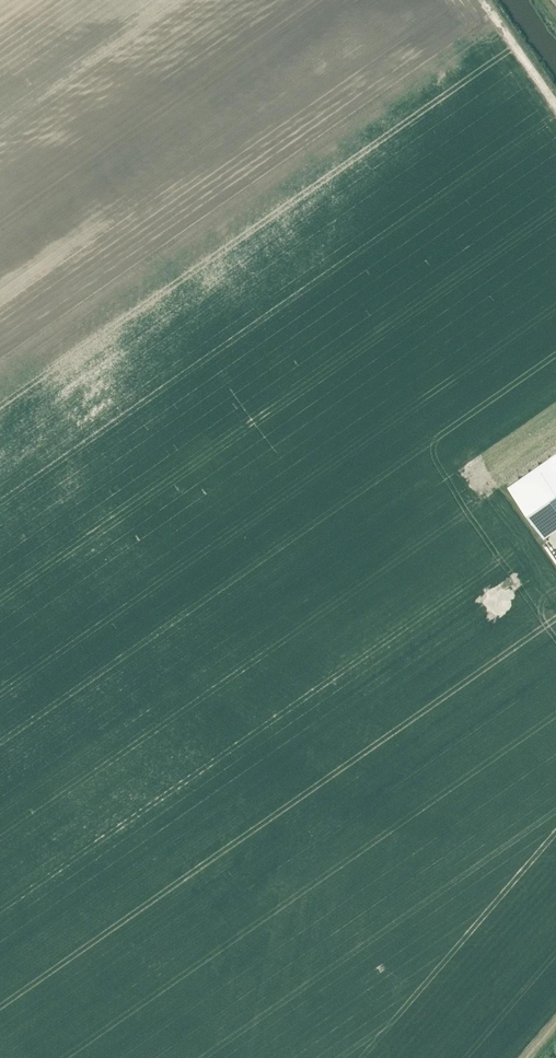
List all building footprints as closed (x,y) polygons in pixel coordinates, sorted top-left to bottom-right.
[(507,483),(543,535),(555,526),(555,449),(526,470),(507,483)]
